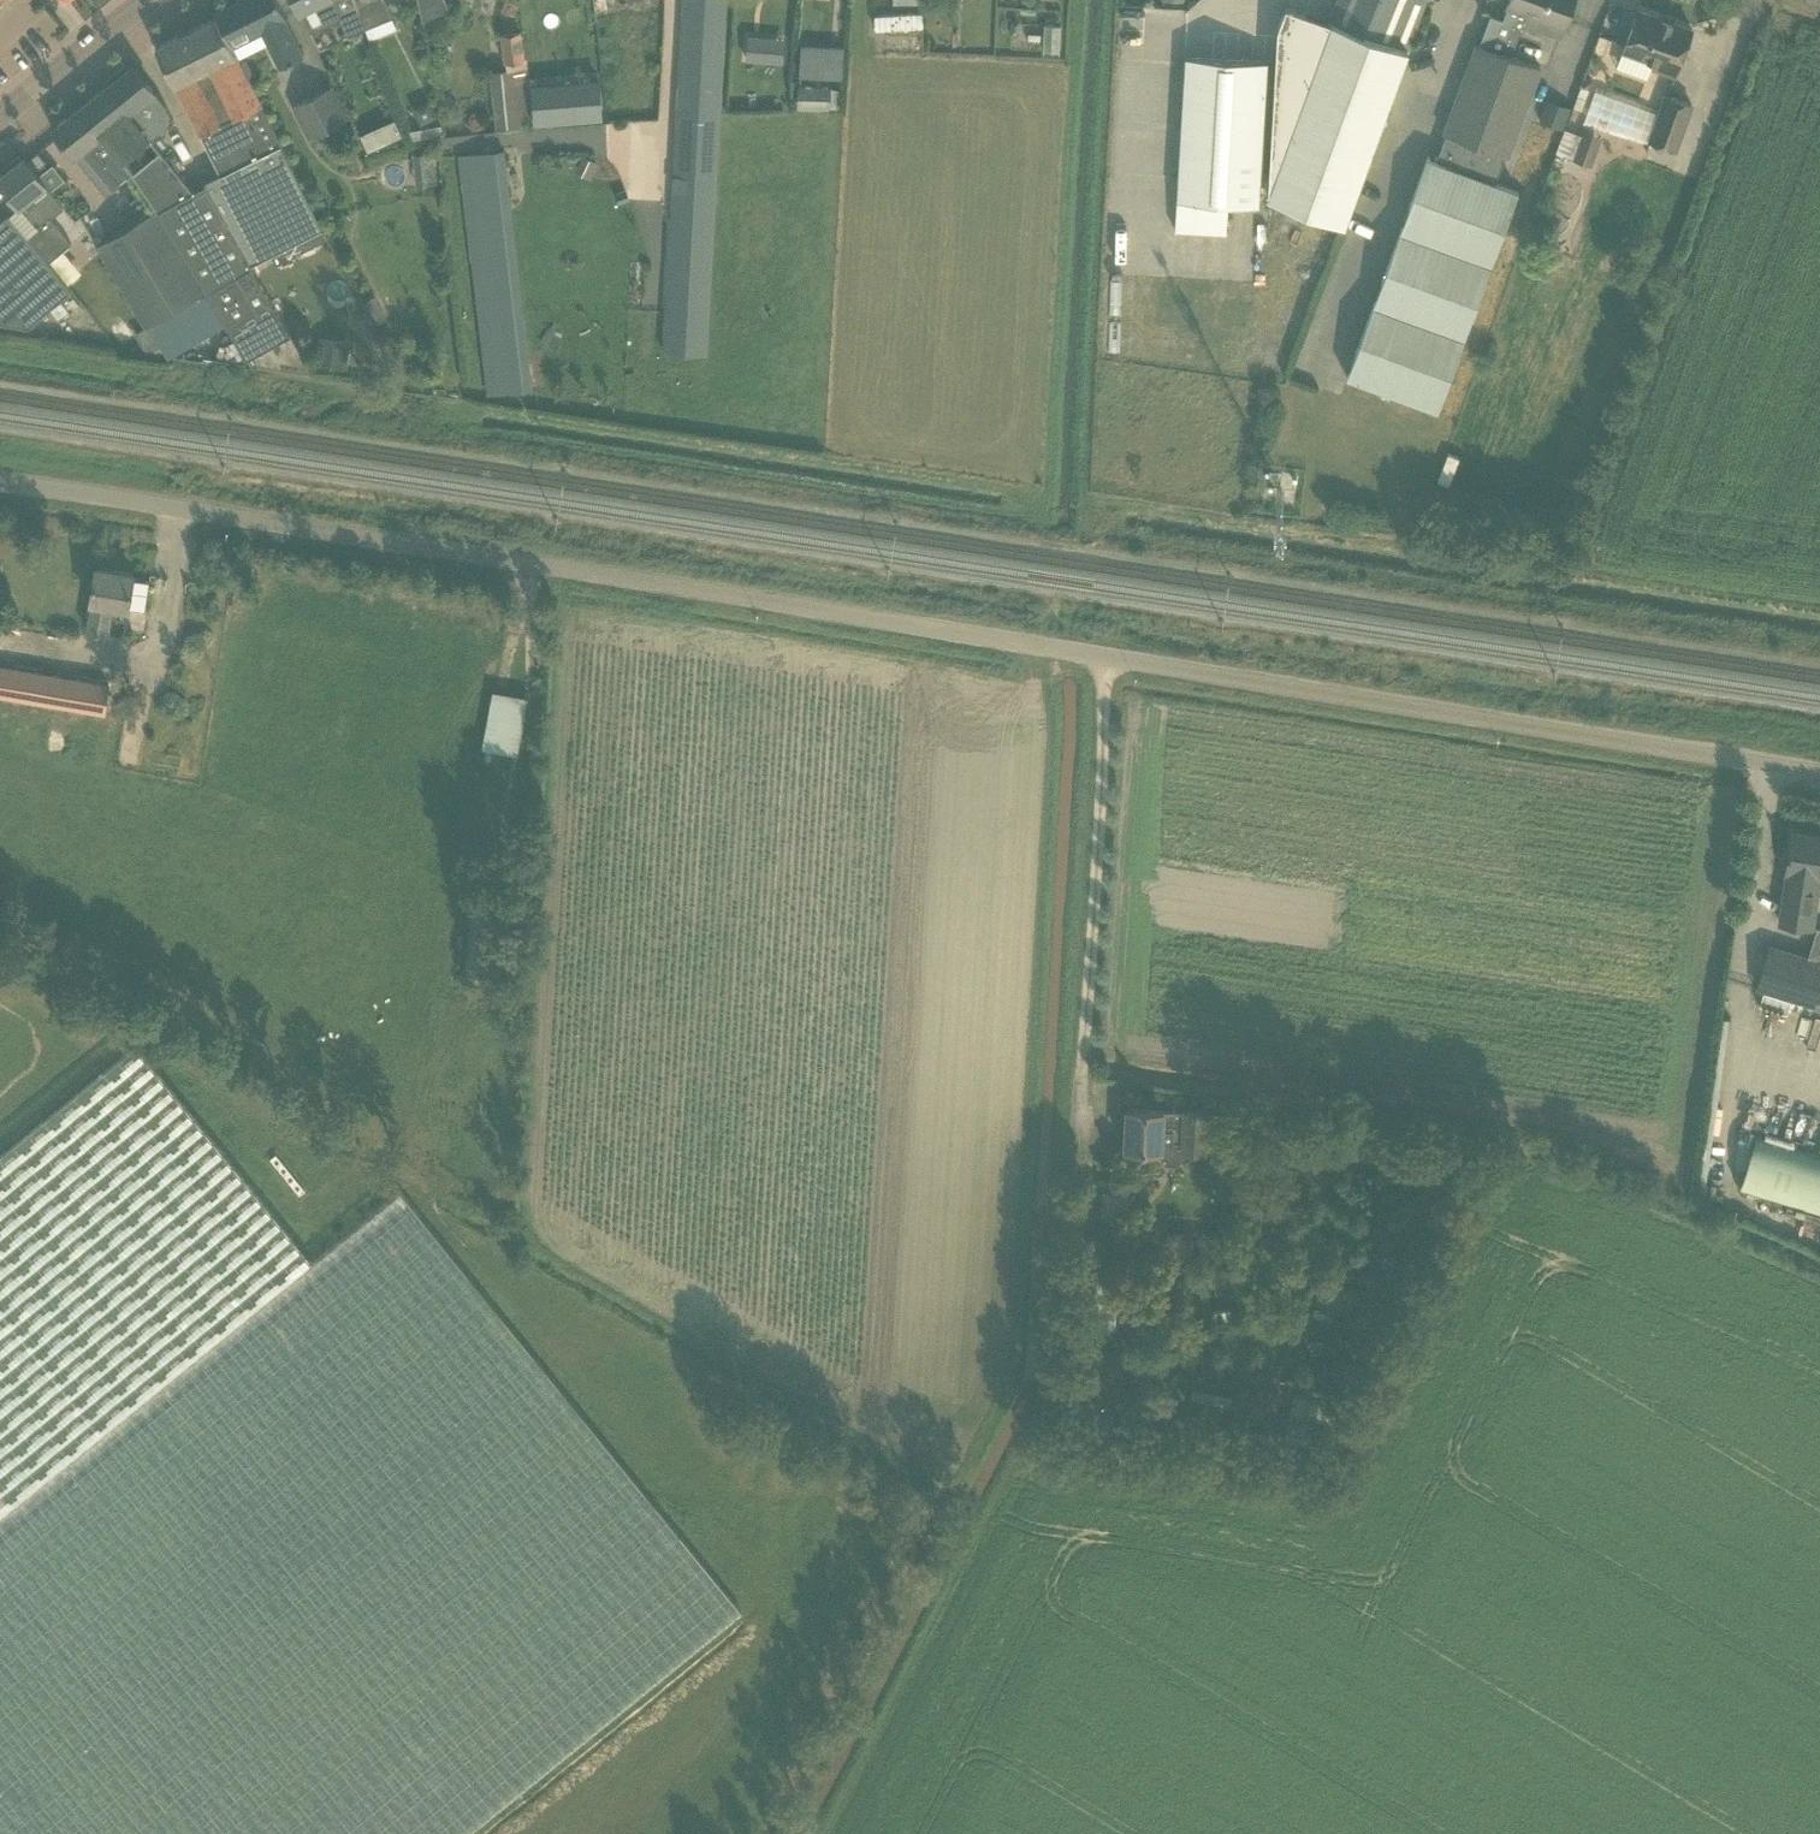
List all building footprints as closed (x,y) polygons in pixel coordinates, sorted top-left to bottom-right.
[(215,13),(216,15),(231,44),(233,48),(262,33),(279,68),(304,55),(285,15),(287,14),(279,0),(241,0),(215,13)] [(341,18),(348,35),(365,28),(353,0),(296,0),(313,32),(327,25),(341,18)] [(365,28),(391,17),(385,0),(353,0),(365,28)] [(449,7),(446,0),(418,0),(425,17),(449,7)] [(709,354),(729,0),(683,0),(664,352),(709,354)] [(1428,0),(1338,0),(1329,21),(1286,5),(1278,28),(1268,196),(1344,224),(1408,49),(1428,0)] [(1524,24),(1561,37),(1565,26),(1568,19),(1574,0),(1509,0),(1503,18),(1491,14),(1490,16),(1481,43),(1510,55),(1522,23),(1524,24)] [(1673,76),(1676,68),(1692,28),(1638,8),(1622,51),(1622,52),(1653,63),(1651,69),(1673,76)] [(923,24),(922,9),(874,12),(875,27),(923,24)] [(205,181),(206,184),(251,267),(253,265),(252,263),(270,254),(276,264),(326,238),(321,228),(323,226),(281,144),(262,104),(261,105),(233,48),(231,44),(216,15),(156,46),(201,134),(221,173),(205,181)] [(526,59),(522,30),(501,33),(504,62),(526,59)] [(784,60),(785,34),(748,33),(747,60),(784,60)] [(800,41),(799,74),(843,75),(843,43),(800,41)] [(1447,133),(1437,161),(1494,182),(1504,154),(1509,156),(1542,66),(1513,56),(1510,55),(1481,43),(1478,43),(1446,133),(1447,133)] [(1185,57),(1183,87),(1175,230),(1226,233),(1228,203),(1258,204),(1266,61),(1206,58),(1185,57)] [(108,85),(127,109),(151,139),(159,132),(166,133),(167,126),(174,120),(167,105),(134,64),(128,68),(123,66),(109,77),(110,82),(108,85)] [(528,125),(523,68),(492,71),(498,128),(528,125)] [(532,84),(535,123),(602,118),(599,78),(532,84)] [(1581,86),(1588,89),(1589,89),(1592,81),(1591,80),(1584,78),(1581,86)] [(349,116),(332,84),(293,105),(310,137),(349,116)] [(151,139),(127,109),(108,85),(80,107),(122,160),(151,139)] [(799,86),(798,107),(829,109),(829,88),(799,86)] [(1664,93),(1658,110),(1657,113),(1597,89),(1585,123),(1649,143),(1650,141),(1677,151),(1695,103),(1664,93)] [(1571,108),(1546,99),(1538,120),(1563,130),(1571,108)] [(80,107),(53,129),(76,158),(77,157),(105,192),(121,180),(131,173),(122,160),(80,107)] [(368,151),(380,146),(372,128),(360,134),(368,151)] [(1573,158),(1592,165),(1602,136),(1584,130),(1579,144),(1573,158)] [(206,184),(205,184),(194,191),(160,149),(131,173),(157,209),(221,316),(247,358),(282,338),(291,333),(251,267),(206,184)] [(533,389),(505,149),(460,154),(488,394),(533,389)] [(24,157),(22,159),(20,156),(10,163),(12,166),(0,176),(0,182),(34,222),(24,230),(50,260),(72,242),(50,216),(64,205),(24,157)] [(599,165),(583,156),(575,171),(592,180),(599,165)] [(1428,158),(1400,232),(1489,265),(1516,190),(1494,182),(1437,161),(1428,158)] [(626,189),(615,193),(619,204),(630,200),(626,189)] [(178,308),(193,334),(211,322),(221,316),(157,209),(97,244),(146,327),(151,324),(171,313),(178,308)] [(0,220),(0,322),(28,326),(72,289),(49,261),(50,260),(24,230),(23,228),(22,228),(8,213),(0,220)] [(1434,413),(1489,265),(1400,232),(1346,381),(1434,413)] [(386,319),(375,296),(363,301),(374,324),(386,319)] [(61,301),(52,309),(58,317),(68,310),(61,301)] [(163,345),(157,334),(151,324),(146,327),(134,333),(147,355),(154,350),(163,345)] [(349,354),(317,351),(315,365),(347,369),(349,354)] [(129,608),(134,572),(96,566),(91,602),(87,630),(108,634),(113,605),(129,608)] [(105,714),(110,683),(0,664),(0,696),(105,714)] [(517,753),(527,698),(494,691),(483,747),(517,753)] [(1814,841),(1815,837),(1793,833),(1787,871),(1789,872),(1781,922),(1809,927),(1815,892),(1811,891),(1813,876),(1819,877),(1819,842),(1814,841)] [(1817,927),(1808,958),(1770,946),(1758,985),(1796,996),(1819,1004),(1819,928),(1817,927)] [(315,1257),(136,1046),(0,1157),(0,1515),(315,1257)] [(1163,1110),(1128,1108),(1126,1148),(1161,1150),(1162,1130),(1184,1131),(1183,1151),(1205,1152),(1207,1113),(1185,1111),(1185,1112),(1163,1111),(1163,1110)] [(1819,1214),(1819,1155),(1755,1135),(1738,1189),(1819,1214)] [(739,1608),(399,1189),(315,1257),(0,1515),(0,1833),(463,1833),(739,1608)] [(1156,1307),(1150,1301),(1139,1305),(1141,1314),(1147,1319),(1155,1316),(1156,1307)]
